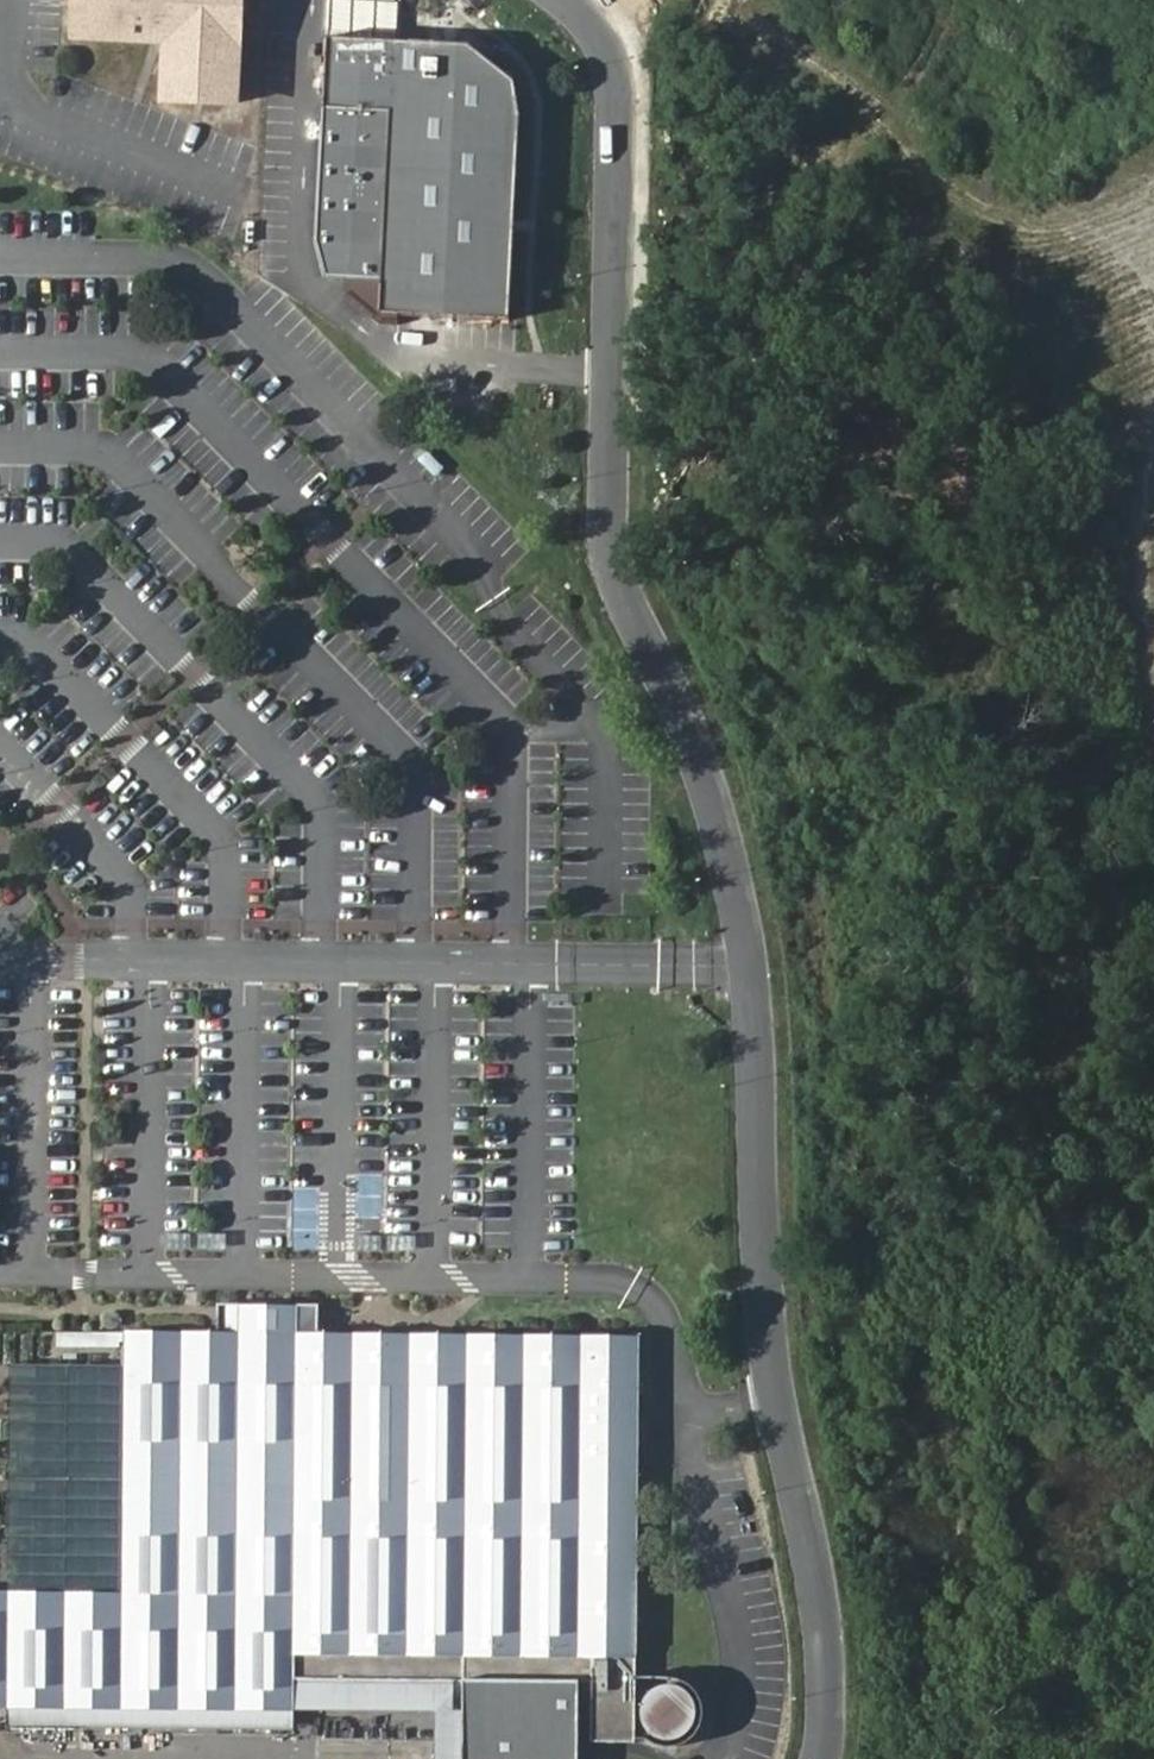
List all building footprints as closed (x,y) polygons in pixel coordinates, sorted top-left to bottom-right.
[(77,39),(197,45),(196,65),(167,64),(166,102),(236,106),(240,0),(79,0),(77,39)] [(467,47),(327,39),(316,241),(325,277),(352,278),(382,280),(380,314),(510,320),(520,116),(515,82),(467,47)] [(382,280),(352,278),(352,296),(380,314),(382,280)] [(225,1305),(225,1332),(302,1333),(319,1333),(320,1306),(225,1305)] [(296,1711),(297,1655),(302,1333),(225,1332),(129,1331),(128,1594),(11,1590),(0,1590),(0,1706),(296,1711)] [(302,1333),(297,1655),(339,1656),(339,1682),(465,1684),(464,1758),(580,1758),(581,1659),(594,1660),(592,1744),(636,1744),(643,1339),(319,1333),(302,1333)] [(9,1515),(8,1586),(98,1588),(99,1565),(101,1565),(102,1534),(69,1533),(70,1517),(9,1515)] [(688,1689),(675,1686),(666,1688),(658,1693),(652,1699),(648,1707),(647,1716),(649,1725),(657,1736),(665,1740),(674,1742),(687,1740),(697,1731),(702,1724),(703,1715),(702,1706),(695,1694),(688,1689)]
